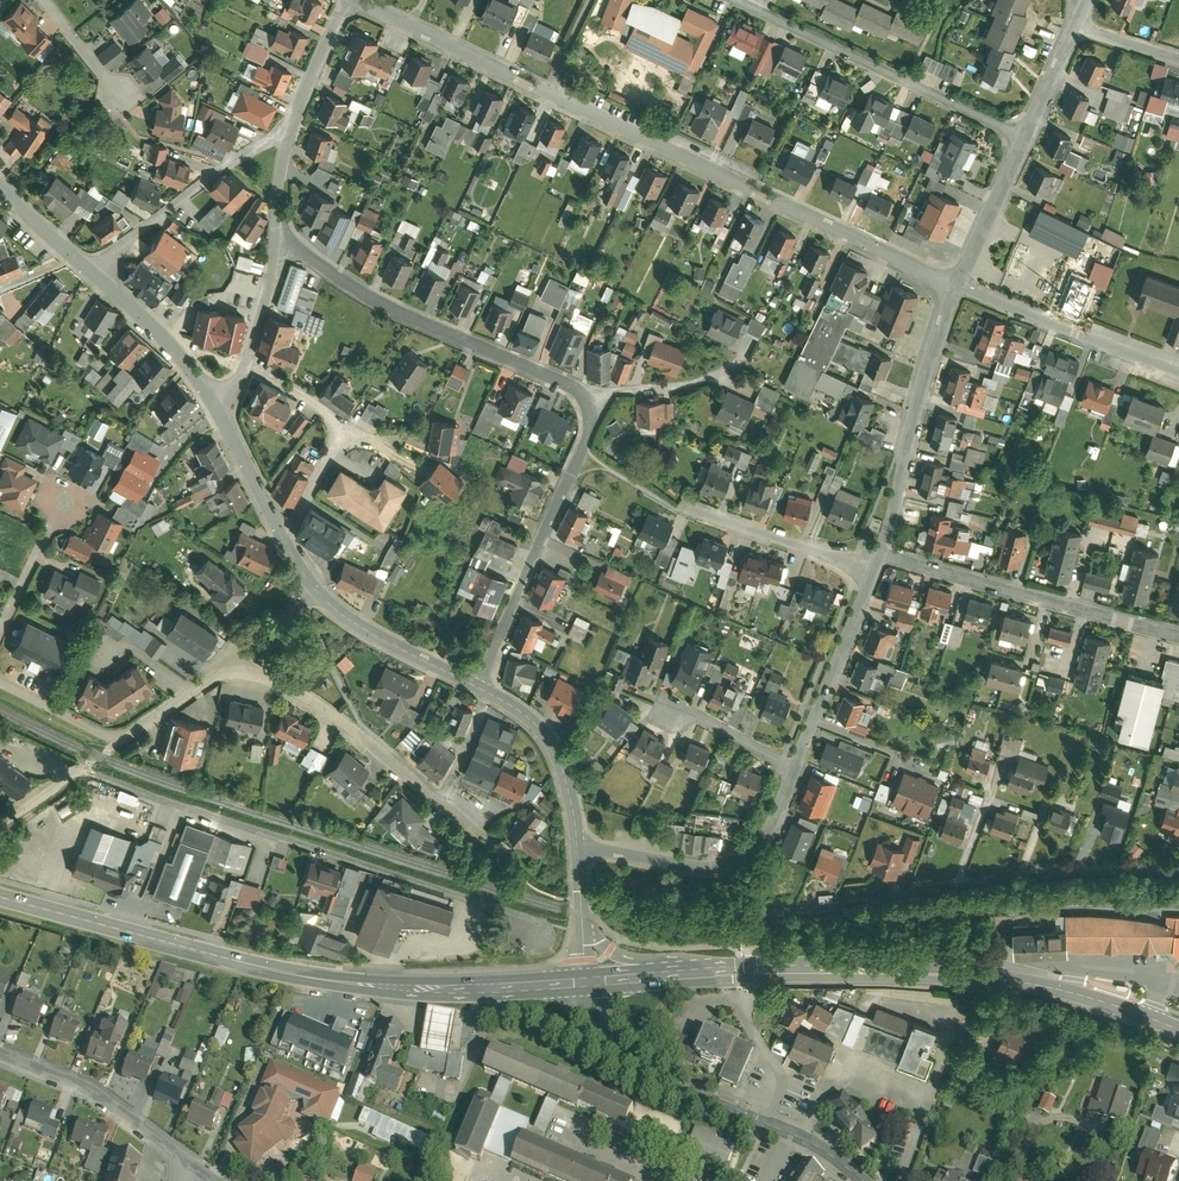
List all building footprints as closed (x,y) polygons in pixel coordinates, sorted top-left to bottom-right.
[(5,13),(26,33),(41,18),(45,14),(30,0),(18,0),(5,13)] [(61,7),(71,16),(79,6),(72,0),(68,0),(61,7)] [(113,13),(133,37),(152,21),(146,14),(156,6),(151,0),(129,0),(113,13)] [(299,8),(316,16),(323,0),(292,0),(291,2),(300,7),(299,8)] [(484,9),(510,22),(516,10),(521,0),(489,0),(484,9)] [(516,10),(526,15),(533,0),(521,0),(516,10)] [(606,14),(627,22),(631,10),(635,0),(611,0),(606,14)] [(689,66),(692,59),(699,63),(701,63),(723,15),(717,13),(718,11),(695,0),(692,0),(687,11),(683,19),(702,28),(699,34),(680,26),(678,31),(640,14),(628,38),(689,66)] [(631,10),(640,14),(678,31),(680,26),(683,19),(687,11),(662,0),(635,0),(631,10)] [(861,0),(827,0),(823,7),(857,23),(861,16),(863,10),(862,9),(865,2),(861,0)] [(862,9),(863,10),(861,16),(890,30),(893,22),(897,16),(895,15),(898,8),(881,0),(866,0),(865,2),(862,9)] [(998,2),(1002,4),(991,29),(1000,33),(996,40),(997,40),(993,50),(995,52),(988,67),(991,69),(990,70),(999,75),(1000,73),(1005,75),(1008,77),(1016,59),(1011,57),(1019,41),(1015,39),(1031,5),(1026,3),(1028,0),(999,0),(998,2)] [(898,8),(895,15),(897,16),(893,22),(923,37),(933,16),(902,1),(898,8)] [(164,24),(173,17),(164,6),(155,13),(164,24)] [(541,13),(536,23),(555,31),(560,22),(541,13)] [(726,25),(733,28),(738,17),(731,14),(726,25)] [(750,43),(760,47),(769,28),(755,21),(756,18),(747,14),(746,17),(740,14),(738,17),(733,28),(730,33),(737,36),(750,43)] [(55,31),(41,18),(26,33),(24,35),(39,49),(55,31)] [(273,37),(278,27),(260,18),(253,33),(271,42),(273,37)] [(296,23),(294,27),(281,21),(278,27),(273,37),(286,44),(287,42),(299,48),(308,29),(296,23)] [(536,23),(527,43),(550,54),(560,34),(555,31),(536,23)] [(765,67),(766,65),(781,33),(769,28),(760,47),(753,62),(765,67)] [(379,43),(354,32),(354,33),(341,63),(343,64),(357,70),(366,74),(368,70),(388,78),(397,55),(378,47),(379,43)] [(132,47),(119,33),(101,48),(114,63),(132,47)] [(780,56),(789,37),(781,33),(766,65),(774,69),(780,56)] [(272,44),(254,36),(249,46),(267,55),(272,44)] [(750,43),(737,36),(733,44),(747,50),(750,43)] [(789,37),(780,56),(802,67),(811,48),(789,37)] [(149,39),(131,54),(150,76),(164,65),(168,62),(165,58),(149,39)] [(1036,57),(1040,48),(1027,43),(1023,51),(1036,57)] [(168,62),(164,65),(172,74),(190,59),(179,46),(165,58),(168,62)] [(936,50),(930,47),(923,61),(930,64),(936,50)] [(1114,58),(1091,49),(1083,68),(1105,78),(1114,58)] [(936,50),(930,64),(936,67),(937,64),(942,54),(943,53),(936,50)] [(948,56),(942,54),(937,64),(943,67),(948,56)] [(948,56),(943,67),(950,70),(955,57),(949,54),(948,56)] [(1154,69),(1169,74),(1171,68),(1174,59),(1159,54),(1154,69)] [(424,84),(428,76),(433,65),(413,55),(404,74),(407,75),(424,84)] [(285,84),(293,65),(275,58),(273,62),(262,57),(256,72),(285,84)] [(955,57),(950,70),(957,73),(962,62),(963,61),(955,57)] [(699,63),(692,59),(689,66),(681,83),(691,87),(696,70),(699,63)] [(962,62),(957,73),(963,76),(968,65),(962,62)] [(343,64),(340,70),(353,76),(357,70),(343,64)] [(858,77),(834,66),(828,79),(823,88),(836,94),(848,100),(858,77)] [(1171,68),(1169,74),(1164,88),(1173,91),(1178,93),(1178,70),(1171,68)] [(353,76),(340,70),(334,82),(337,83),(347,88),(348,89),(354,77),(353,76)] [(469,80),(451,72),(445,85),(442,91),(448,94),(447,96),(454,100),(456,98),(463,101),(468,91),(464,89),(469,80)] [(808,85),(822,92),(823,88),(828,79),(814,73),(808,85)] [(1005,75),(1000,73),(999,75),(996,81),(1001,83),(1005,75)] [(245,82),(261,89),(264,83),(244,74),(240,84),(243,86),(245,82)] [(419,93),(424,84),(407,75),(403,85),(419,93)] [(425,96),(432,99),(437,91),(436,91),(437,89),(440,82),(428,76),(424,84),(427,85),(423,95),(425,96)] [(767,82),(757,77),(755,83),(765,88),(767,82)] [(1115,90),(1124,94),(1127,85),(1112,79),(1109,88),(1115,90)] [(2,80),(0,83),(0,87),(5,90),(9,84),(2,80)] [(752,89),(754,84),(746,80),(736,100),(744,104),(752,89)] [(183,105),(185,94),(174,81),(162,91),(167,98),(166,102),(183,105)] [(243,86),(234,104),(270,121),(280,98),(261,89),(245,82),(243,86)] [(442,91),(445,85),(440,82),(437,89),(442,91)] [(347,88),(337,83),(335,89),(344,93),(347,88)] [(1097,93),(1075,83),(1069,97),(1067,96),(1064,103),(1088,114),(1093,103),(1097,93)] [(1124,94),(1133,97),(1137,88),(1128,84),(1127,85),(1124,94)] [(887,117),(889,118),(893,110),(899,97),(875,85),(866,103),(861,100),(854,114),(873,124),(878,113),(887,117)] [(1168,107),(1173,91),(1164,88),(1155,85),(1149,101),(1151,101),(1168,107)] [(733,99),(711,88),(707,95),(702,104),(705,106),(697,120),(716,129),(723,115),(725,116),(733,99)] [(832,103),(836,94),(823,88),(822,92),(819,97),(832,103)] [(505,99),(483,89),(473,113),(479,116),(492,123),(494,123),(505,99)] [(760,92),(752,89),(744,104),(752,108),(760,92)] [(1124,94),(1115,90),(1109,105),(1131,114),(1136,100),(1132,99),(1133,97),(1124,94)] [(444,95),(437,91),(432,99),(428,109),(435,113),(440,112),(443,105),(442,101),(444,95)] [(386,96),(378,92),(374,102),(381,106),(386,96)] [(694,101),(702,104),(707,95),(699,92),(694,101)] [(348,103),(328,94),(318,116),(346,129),(351,118),(342,114),(348,103)] [(213,110),(217,101),(206,96),(200,109),(210,115),(213,110)] [(422,109),(426,111),(428,109),(432,99),(425,96),(423,100),(421,99),(417,107),(422,109)] [(33,147),(53,121),(35,108),(34,109),(20,99),(10,112),(24,123),(16,133),(33,147)] [(360,111),(360,109),(370,114),(373,107),(353,99),(349,106),(360,111)] [(160,101),(155,126),(188,132),(192,107),(183,105),(166,102),(160,101)] [(213,110),(217,112),(219,109),(228,113),(231,108),(217,101),(213,110)] [(1168,107),(1151,101),(1148,109),(1165,115),(1168,107)] [(1103,107),(1093,103),(1088,114),(1098,118),(1103,107)] [(913,118),(909,126),(931,136),(941,115),(919,104),(913,118)] [(536,113),(519,105),(516,112),(513,110),(506,124),(526,135),(536,113)] [(228,113),(219,109),(217,112),(208,131),(219,137),(231,142),(233,143),(244,121),(228,113)] [(370,114),(360,109),(360,111),(355,120),(369,126),(374,116),(370,114)] [(424,118),(427,112),(426,111),(422,109),(419,115),(424,118)] [(426,111),(427,112),(424,118),(432,121),(435,113),(428,109),(426,111)] [(780,121),(757,110),(748,130),(770,140),(780,121)] [(895,126),(901,114),(893,110),(889,118),(887,117),(883,125),(893,130),(895,126)] [(909,126),(913,118),(901,112),(901,114),(895,126),(906,131),(909,126)] [(460,123),(461,121),(448,115),(443,126),(437,123),(426,147),(445,156),(451,143),(460,123)] [(492,123),(479,116),(474,128),(487,134),(492,123)] [(566,127),(549,119),(541,137),(557,145),(560,146),(561,147),(565,138),(562,136),(566,127)] [(462,137),(467,126),(460,123),(451,143),(458,146),(462,137)] [(945,148),(940,159),(947,163),(961,169),(978,133),(957,123),(952,133),(945,148)] [(1076,131),(1057,123),(1049,143),(1068,151),(1076,131)] [(523,140),(526,135),(506,124),(503,133),(522,142),(523,140)] [(487,134),(474,128),(467,126),(462,137),(466,139),(465,141),(480,147),(487,134)] [(1099,132),(1086,127),(1082,138),(1094,144),(1099,132)] [(938,144),(945,148),(952,133),(945,129),(938,144)] [(335,139),(312,132),(306,152),(322,157),(328,159),(332,147),(334,143),(335,139)] [(796,143),(810,150),(814,140),(801,133),(796,143)] [(493,137),(487,134),(480,147),(486,151),(493,137)] [(601,145),(582,135),(572,155),(573,156),(591,164),(601,145)] [(225,155),(231,142),(219,137),(213,149),(225,155)] [(560,146),(557,145),(541,137),(537,146),(539,147),(556,155),(558,149),(560,146)] [(834,143),(826,139),(821,150),(828,154),(834,143)] [(62,140),(54,150),(61,156),(69,146),(62,140)] [(531,143),(523,140),(522,142),(513,159),(520,163),(524,156),(531,143)] [(933,154),(938,144),(929,140),(925,150),(933,154)] [(1128,143),(1121,140),(1115,154),(1123,156),(1124,153),(1128,143)] [(539,147),(537,146),(531,143),(524,156),(531,160),(539,147)] [(796,143),(786,165),(810,176),(820,154),(810,150),(796,143)] [(1133,145),(1128,143),(1124,153),(1130,155),(1133,145)] [(935,168),(943,172),(947,163),(940,159),(945,148),(938,144),(933,154),(928,165),(935,168)] [(1093,151),(1080,145),(1075,157),(1079,159),(1088,163),(1093,151)] [(167,151),(151,146),(146,161),(158,165),(163,166),(165,159),(167,151)] [(339,149),(332,147),(328,159),(335,162),(339,149)] [(628,158),(613,150),(603,168),(610,172),(612,173),(619,176),(628,158)] [(1076,167),(1079,159),(1075,157),(1066,153),(1063,161),(1076,167)] [(591,164),(573,156),(571,161),(568,166),(586,174),(591,164)] [(328,159),(322,157),(319,165),(333,171),(336,162),(335,162),(328,159)] [(568,166),(571,161),(563,157),(558,167),(557,171),(564,174),(568,166)] [(552,162),(542,158),(537,170),(546,174),(547,172),(551,164),(552,162)] [(849,158),(846,164),(857,169),(860,163),(849,158)] [(870,159),(869,158),(862,174),(870,178),(870,177),(877,162),(870,159)] [(158,165),(152,179),(181,191),(190,169),(165,159),(163,166),(158,165)] [(1059,168),(1040,159),(1032,178),(1050,187),(1059,168)] [(877,162),(870,177),(878,181),(880,176),(884,167),(885,166),(877,162)] [(558,167),(551,164),(547,172),(554,176),(557,171),(558,167)] [(60,165),(42,185),(68,208),(86,188),(60,165)] [(319,166),(311,174),(322,186),(336,173),(319,166)] [(385,170),(375,166),(371,175),(381,179),(385,170)] [(664,174),(646,166),(640,178),(636,187),(637,187),(641,189),(640,192),(650,197),(651,194),(654,195),(664,174)] [(149,178),(151,171),(140,167),(138,174),(149,178)] [(894,172),(884,167),(880,176),(890,181),(894,172)] [(610,172),(603,168),(600,175),(602,175),(607,178),(610,172)] [(929,180),(936,184),(936,183),(945,187),(951,176),(943,172),(935,168),(929,180)] [(451,174),(439,169),(435,179),(446,184),(451,174)] [(834,182),(833,186),(853,196),(861,179),(841,169),(839,173),(837,172),(832,181),(834,182)] [(221,177),(208,190),(219,201),(230,212),(250,193),(252,191),(233,172),(224,180),(221,177)] [(612,173),(609,179),(607,184),(609,185),(607,188),(608,189),(615,192),(623,178),(619,176),(612,173)] [(1122,175),(1117,173),(1113,182),(1118,184),(1122,175)] [(419,180),(406,174),(401,183),(414,190),(419,180)] [(636,187),(640,178),(632,174),(626,187),(628,189),(635,191),(637,187),(636,187)] [(607,178),(602,175),(599,180),(607,184),(609,179),(607,178)] [(141,179),(131,202),(153,211),(163,189),(141,179)] [(340,183),(331,179),(327,188),(336,192),(340,183)] [(931,191),(932,191),(936,184),(929,180),(927,179),(920,194),(927,197),(931,191)] [(700,191),(678,181),(669,199),(668,202),(674,206),(690,213),(700,191)] [(945,187),(936,183),(936,184),(932,191),(931,191),(927,197),(921,210),(923,211),(919,219),(948,233),(966,196),(945,187)] [(429,188),(423,186),(419,192),(426,194),(429,188)] [(875,186),(867,203),(888,213),(896,197),(875,186)] [(615,192),(608,189),(602,200),(609,204),(615,192)] [(635,191),(628,189),(622,202),(629,205),(635,191)] [(118,190),(111,201),(123,208),(129,198),(118,190)] [(338,202),(313,190),(302,215),(323,226),(329,216),(334,209),(338,202)] [(267,202),(258,196),(257,197),(236,230),(254,241),(265,224),(261,221),(264,215),(260,212),(267,202)] [(731,206),(711,196),(702,216),(703,216),(719,224),(722,225),(731,206)] [(382,201),(374,197),(370,205),(378,209),(382,201)] [(673,208),(674,206),(668,202),(669,199),(663,197),(659,206),(671,212),(673,208)] [(111,201),(108,199),(104,205),(118,215),(123,208),(111,201)] [(230,212),(219,201),(199,221),(210,232),(230,212)] [(567,221),(574,206),(566,202),(559,217),(567,221)] [(629,205),(622,202),(619,209),(625,211),(629,205)] [(1094,224),(1046,202),(1034,226),(1082,249),(1094,224)] [(356,226),(370,233),(373,227),(379,212),(364,206),(363,211),(359,219),(356,226)] [(484,211),(474,206),(471,213),(480,218),(484,211)] [(671,212),(659,206),(653,216),(667,223),(672,212),(671,212)] [(690,213),(674,206),(673,208),(677,209),(675,215),(684,219),(686,214),(690,213)] [(356,208),(353,216),(359,219),(363,211),(356,208)] [(353,216),(334,209),(329,216),(323,226),(319,235),(338,245),(353,216)] [(460,219),(462,214),(451,209),(448,213),(460,219)] [(90,228),(101,244),(122,230),(121,229),(116,221),(111,213),(90,228)] [(764,221),(745,213),(735,235),(748,240),(754,243),(764,221)] [(9,222),(0,215),(0,234),(9,222)] [(663,231),(667,223),(653,216),(649,225),(663,231)] [(716,232),(719,224),(703,216),(699,224),(700,227),(712,233),(716,232)] [(116,221),(121,229),(127,225),(122,217),(116,221)] [(567,221),(559,217),(556,223),(564,227),(567,221)] [(647,219),(637,217),(635,227),(644,229),(647,219)] [(405,233),(416,238),(421,226),(404,218),(398,229),(405,233)] [(482,224),(471,219),(468,226),(479,230),(482,224)] [(1131,230),(1110,220),(1106,229),(1126,239),(1131,230)] [(174,221),(169,227),(177,234),(182,228),(174,221)] [(799,230),(783,222),(774,240),(790,248),(799,230)] [(722,225),(719,224),(716,232),(719,233),(715,241),(722,245),(729,228),(722,225)] [(370,233),(369,234),(380,239),(383,232),(373,227),(370,233)] [(163,230),(143,257),(169,276),(170,274),(176,266),(188,249),(163,230)] [(369,234),(361,231),(352,252),(356,254),(353,262),(372,270),(384,241),(380,239),(369,234)] [(416,238),(405,233),(400,243),(411,249),(416,238)] [(742,252),(748,240),(735,235),(730,246),(742,252)] [(787,253),(790,248),(774,240),(770,248),(783,254),(784,253),(787,254),(787,253)] [(10,255),(6,243),(0,245),(0,259),(10,255)] [(433,259),(438,247),(432,244),(423,264),(429,267),(433,259)] [(828,253),(811,245),(802,262),(803,263),(812,267),(819,271),(828,253)] [(450,253),(438,247),(433,259),(444,264),(450,253)] [(468,252),(461,249),(457,258),(464,261),(468,252)] [(758,258),(744,252),(739,264),(735,261),(725,281),(743,289),(758,258)] [(1119,259),(1100,252),(1092,273),(1098,276),(1111,281),(1119,259)] [(24,272),(16,253),(10,255),(0,259),(0,281),(24,272)] [(787,254),(784,253),(783,254),(778,264),(785,268),(790,256),(787,254)] [(415,263),(394,254),(384,275),(405,285),(415,263)] [(245,257),(238,255),(234,267),(242,269),(245,257)] [(245,257),(242,269),(250,271),(250,270),(253,260),(253,259),(245,257)] [(444,264),(433,259),(429,267),(428,270),(447,278),(449,273),(452,268),(444,264)] [(263,263),(253,260),(250,270),(260,274),(263,263)] [(463,264),(455,260),(452,268),(449,273),(457,277),(463,264)] [(834,289),(859,300),(869,277),(867,276),(870,272),(844,260),(831,287),(834,289)] [(163,280),(140,262),(123,283),(154,308),(162,298),(154,291),(163,280)] [(812,267),(803,263),(800,270),(808,274),(808,273),(812,267)] [(484,264),(481,269),(490,273),(492,268),(484,264)] [(306,270),(291,265),(277,305),(292,310),(294,307),(300,287),(306,270)] [(183,272),(176,266),(170,274),(177,280),(183,272)] [(707,269),(697,266),(694,277),(704,280),(707,269)] [(812,267),(808,273),(810,274),(818,278),(821,271),(819,271),(812,267)] [(481,269),(479,268),(474,279),(491,287),(496,276),(490,273),(481,269)] [(1092,273),(1078,268),(1065,302),(1085,310),(1098,276),(1092,273)] [(428,270),(427,270),(416,292),(438,301),(448,279),(447,278),(428,270)] [(593,278),(578,270),(574,279),(589,287),(593,278)] [(790,273),(783,270),(780,276),(787,279),(790,273)] [(818,278),(810,274),(802,291),(811,296),(820,279),(818,278)] [(54,279),(52,278),(25,308),(37,318),(47,307),(52,311),(69,293),(62,286),(64,283),(57,276),(54,279)] [(561,308),(562,306),(569,286),(570,285),(550,276),(540,298),(561,308)] [(1147,276),(1139,298),(1141,299),(1139,304),(1177,317),(1168,341),(1178,345),(1178,287),(1147,276)] [(608,284),(593,278),(589,287),(588,289),(603,295),(608,284)] [(716,282),(707,278),(703,287),(712,291),(716,282)] [(181,281),(169,297),(182,306),(194,290),(181,281)] [(743,289),(725,281),(720,291),(736,300),(743,289)] [(482,292),(460,282),(449,307),(470,317),(482,292)] [(518,283),(516,288),(529,294),(531,289),(518,283)] [(608,284),(603,295),(601,298),(608,302),(615,288),(608,284)] [(582,292),(569,286),(562,306),(569,309),(574,311),(582,292)] [(920,297),(895,286),(893,290),(889,288),(884,298),(886,300),(885,302),(881,311),(877,309),(872,321),(902,335),(920,297)] [(317,293),(300,287),(294,307),(296,308),(310,313),(317,293)] [(529,294),(516,288),(511,300),(510,303),(516,306),(524,310),(531,295),(529,294)] [(827,304),(847,314),(849,310),(854,298),(859,300),(834,289),(827,304)] [(630,295),(619,290),(612,304),(624,309),(630,295)] [(881,311),(885,302),(863,291),(859,300),(877,309),(881,311)] [(210,309),(207,294),(196,296),(191,303),(198,306),(210,309)] [(511,300),(498,294),(492,304),(510,309),(513,311),(516,306),(510,303),(511,300)] [(822,303),(810,298),(808,303),(805,310),(816,315),(822,303)] [(872,321),(877,309),(859,300),(854,298),(849,310),(857,314),(868,319),(872,321)] [(120,313),(98,299),(85,318),(107,332),(120,313)] [(824,370),(826,371),(832,358),(841,340),(847,327),(842,325),(847,314),(827,304),(825,303),(799,359),(824,370)] [(510,309),(492,304),(486,324),(504,330),(510,309)] [(210,309),(198,306),(191,338),(241,349),(248,318),(210,309)] [(569,309),(562,306),(561,308),(554,320),(561,323),(569,309)] [(47,307),(37,318),(44,325),(55,313),(52,311),(47,307)] [(719,307),(706,332),(731,345),(744,320),(719,307)] [(310,313),(296,308),(290,324),(295,326),(319,334),(325,318),(310,313)] [(647,313),(641,309),(638,315),(643,318),(647,313)] [(849,310),(847,314),(842,325),(847,327),(850,329),(851,328),(857,314),(849,310)] [(521,327),(513,345),(534,353),(542,337),(541,336),(548,319),(531,311),(523,328),(521,327)] [(568,324),(587,332),(593,319),(574,311),(568,324)] [(673,322),(654,311),(651,316),(669,327),(669,325),(671,326),(673,322)] [(34,320),(24,312),(15,322),(25,331),(34,320)] [(766,316),(759,312),(755,318),(762,322),(766,316)] [(634,313),(624,328),(628,330),(631,331),(639,316),(634,313)] [(868,319),(857,314),(851,328),(861,333),(868,319)] [(10,320),(6,316),(0,323),(4,327),(10,320)] [(1007,323),(989,316),(975,353),(994,359),(1007,323)] [(288,346),(295,326),(290,324),(269,317),(255,356),(293,368),(299,350),(288,346)] [(755,318),(751,317),(745,331),(759,338),(766,324),(762,322),(755,318)] [(568,324),(563,322),(549,352),(574,363),(587,332),(568,324)] [(623,341),(628,330),(624,328),(619,326),(614,338),(623,341)] [(96,341),(101,332),(92,327),(87,336),(88,337),(96,341)] [(151,349),(128,329),(109,352),(124,365),(132,372),(151,349)] [(627,341),(634,344),(639,334),(631,331),(628,330),(623,341),(626,342),(627,341)] [(653,349),(657,338),(663,341),(665,337),(650,332),(645,346),(653,349)] [(1019,340),(1008,336),(999,359),(1010,363),(1019,340)] [(96,341),(88,337),(83,345),(95,352),(99,344),(96,341)] [(663,341),(657,338),(653,349),(648,362),(663,367),(662,371),(678,377),(688,350),(663,341)] [(858,348),(841,340),(832,358),(849,366),(858,348)] [(626,342),(623,351),(632,355),(636,345),(634,344),(627,341),(626,342)] [(1038,358),(1041,350),(1044,345),(1036,342),(1035,344),(1029,342),(1024,353),(1027,354),(1033,356),(1038,358)] [(354,347),(344,343),(340,353),(350,357),(354,347)] [(874,351),(859,345),(858,348),(849,366),(864,372),(865,370),(874,351)] [(89,366),(93,353),(83,349),(79,363),(89,366)] [(151,349),(132,372),(145,383),(150,387),(169,364),(151,349)] [(433,366),(409,349),(390,376),(415,393),(433,366)] [(611,349),(587,350),(587,378),(612,378),(612,352),(611,349)] [(1060,353),(1050,349),(1048,353),(1043,366),(1042,368),(1050,371),(1059,375),(1072,380),(1080,361),(1073,359),(1073,357),(1061,352),(1060,353)] [(43,352),(38,350),(34,359),(39,361),(43,352)] [(1043,366),(1048,353),(1041,350),(1038,358),(1036,363),(1043,366)] [(891,358),(874,351),(865,370),(880,376),(883,377),(891,358)] [(612,352),(612,378),(620,357),(621,355),(612,352)] [(1033,356),(1027,354),(1024,361),(1030,363),(1033,356)] [(633,362),(620,357),(612,378),(626,382),(633,362)] [(817,386),(824,370),(799,359),(797,358),(785,385),(811,398),(817,386)] [(1014,364),(1010,363),(999,359),(995,371),(1009,376),(1014,364)] [(461,390),(470,370),(455,363),(446,384),(461,390)] [(340,364),(321,390),(349,409),(360,394),(346,385),(354,374),(340,364)] [(132,372),(124,365),(114,377),(118,380),(106,393),(119,404),(135,386),(139,390),(145,383),(132,372)] [(971,371),(954,366),(944,397),(959,402),(961,402),(961,401),(968,380),(971,371)] [(86,376),(95,383),(102,374),(93,367),(86,376)] [(1031,370),(1018,367),(1015,377),(1028,381),(1031,370)] [(1027,387),(1034,390),(1038,381),(1042,371),(1035,368),(1027,387)] [(846,390),(850,382),(826,371),(824,370),(817,386),(843,398),(846,390)] [(880,376),(865,370),(864,372),(861,379),(875,386),(880,376)] [(1010,376),(1009,376),(995,371),(992,378),(1004,382),(1008,383),(1010,376)] [(1058,376),(1058,377),(1049,373),(1048,376),(1044,375),(1041,382),(1036,393),(1036,394),(1036,395),(1048,399),(1058,404),(1062,405),(1066,393),(1071,381),(1058,376)] [(1004,382),(992,378),(984,376),(982,384),(988,387),(987,393),(999,397),(1001,396),(1004,382)] [(1116,390),(1090,379),(1081,402),(1092,406),(1107,413),(1111,401),(1116,390)] [(987,393),(988,387),(982,384),(968,380),(961,401),(982,407),(987,393)] [(260,381),(246,408),(280,426),(292,404),(276,395),(278,391),(260,381)] [(177,383),(153,407),(159,413),(157,415),(167,424),(169,422),(173,426),(197,402),(177,383)] [(522,422),(534,395),(509,384),(499,407),(497,411),(504,414),(522,422)] [(756,403),(755,404),(771,411),(780,393),(762,385),(761,388),(758,394),(760,394),(756,403)] [(1034,390),(1027,387),(1020,404),(1020,405),(1029,408),(1033,398),(1031,398),(1034,392),(1034,390)] [(725,394),(715,417),(743,430),(755,404),(756,403),(728,390),(725,394)] [(862,429),(874,402),(846,390),(843,398),(846,399),(838,419),(849,423),(848,426),(858,430),(859,427),(862,429)] [(1124,393),(1116,390),(1111,401),(1120,405),(1124,393)] [(999,397),(987,393),(982,407),(987,408),(995,410),(996,407),(999,397)] [(1075,397),(1066,393),(1062,405),(1061,406),(1070,410),(1075,397)] [(1167,406),(1133,393),(1124,420),(1154,431),(1157,432),(1167,406)] [(532,414),(539,417),(543,407),(550,410),(554,402),(541,395),(532,414)] [(648,402),(638,402),(638,424),(641,424),(656,424),(661,424),(661,417),(661,403),(661,402),(658,402),(657,396),(647,397),(648,402)] [(1058,404),(1048,399),(1045,405),(1056,410),(1058,404)] [(984,417),(987,408),(982,407),(961,401),(961,402),(959,402),(956,410),(962,411),(978,415),(984,417)] [(1120,405),(1111,401),(1107,413),(1104,420),(1112,423),(1120,405)] [(500,425),(504,414),(497,411),(499,407),(487,402),(480,416),(500,425)] [(369,403),(361,417),(379,427),(388,410),(378,404),(376,407),(369,403)] [(674,403),(661,403),(661,417),(674,417),(674,403)] [(18,413),(0,406),(0,453),(18,413)] [(1070,410),(1061,406),(1054,423),(1063,426),(1070,410)] [(1107,413),(1092,406),(1088,415),(1103,421),(1104,420),(1107,413)] [(552,439),(561,443),(571,420),(550,410),(543,407),(539,417),(533,429),(539,432),(538,435),(551,441),(552,439)] [(978,415),(962,411),(959,427),(974,432),(978,415)] [(67,416),(61,413),(58,418),(64,422),(67,416)] [(300,413),(288,428),(296,434),(309,420),(300,413)] [(958,420),(939,414),(934,429),(929,443),(949,449),(951,441),(953,434),(956,426),(958,420)] [(95,417),(87,432),(100,440),(108,424),(95,417)] [(29,418),(15,446),(51,464),(60,446),(65,436),(60,433),(29,418)] [(617,420),(607,425),(614,438),(624,432),(617,420)] [(462,425),(433,421),(428,448),(432,449),(452,452),(458,452),(462,425)] [(675,425),(675,432),(686,433),(686,424),(679,423),(679,425),(675,425)] [(657,433),(656,424),(641,424),(642,434),(657,433)] [(171,441),(180,431),(175,426),(165,436),(171,441)] [(959,427),(956,426),(953,434),(979,440),(982,441),(984,434),(974,432),(959,427)] [(887,433),(874,427),(872,432),(870,437),(868,441),(881,447),(887,433)] [(65,436),(60,446),(72,452),(80,436),(63,428),(60,433),(65,436)] [(872,432),(866,428),(859,433),(864,438),(868,436),(870,437),(872,432)] [(135,448),(147,455),(148,453),(154,442),(135,431),(128,444),(135,448)] [(314,433),(309,443),(321,449),(326,440),(314,433)] [(951,441),(969,445),(977,447),(979,440),(953,434),(951,441)] [(1176,442),(1153,434),(1146,455),(1168,463),(1175,443),(1176,442)] [(1006,439),(990,435),(988,443),(1004,448),(1006,439)] [(463,437),(459,452),(464,453),(468,438),(463,437)] [(103,455),(104,456),(101,462),(115,469),(125,448),(109,441),(103,455)] [(229,469),(216,443),(197,452),(203,463),(195,467),(201,479),(202,481),(205,479),(206,481),(221,473),(229,469)] [(1168,463),(1175,466),(1178,456),(1178,444),(1175,443),(1168,463)] [(103,455),(81,445),(69,473),(91,483),(101,462),(104,456),(103,455)] [(727,445),(723,454),(738,460),(742,451),(727,445)] [(824,445),(821,452),(835,458),(838,451),(824,445)] [(966,455),(964,461),(982,466),(987,450),(977,447),(969,445),(966,455)] [(123,469),(148,483),(161,460),(148,453),(147,455),(135,448),(123,469)] [(451,463),(452,452),(432,449),(431,455),(451,463)] [(821,454),(813,450),(805,469),(813,472),(821,454)] [(751,455),(742,451),(738,460),(736,464),(746,468),(751,455)] [(966,455),(953,451),(951,458),(964,461),(966,455)] [(297,453),(290,467),(299,472),(301,467),(311,472),(316,463),(297,453)] [(521,470),(524,471),(529,460),(514,453),(507,468),(519,474),(521,470)] [(1018,460),(1003,454),(998,467),(1013,473),(1018,460)] [(38,480),(24,473),(27,466),(6,455),(1,466),(5,468),(0,479),(0,490),(4,492),(2,497),(1,500),(23,511),(38,480)] [(431,456),(425,466),(433,470),(440,461),(431,456)] [(465,480),(442,460),(440,461),(433,470),(418,487),(431,498),(436,492),(447,501),(465,480)] [(710,467),(703,484),(700,490),(712,495),(714,492),(725,496),(735,471),(712,461),(710,467)] [(946,466),(927,461),(918,492),(937,497),(939,490),(941,481),(946,466)] [(386,474),(397,481),(402,473),(389,462),(383,472),(386,474)] [(703,484),(710,467),(702,464),(695,481),(703,484)] [(770,468),(757,464),(754,475),(767,479),(770,468)] [(827,464),(824,471),(832,475),(836,468),(827,464)] [(290,467),(286,465),(271,493),(294,505),(309,477),(299,472),(290,467)] [(519,474),(507,468),(501,465),(495,479),(513,488),(519,474)] [(339,468),(325,493),(385,528),(409,488),(397,481),(386,474),(380,485),(371,487),(339,468)] [(123,469),(112,489),(125,496),(137,502),(139,498),(148,483),(123,469)] [(1171,472),(1163,469),(1158,480),(1166,484),(1171,472)] [(524,471),(521,470),(519,474),(513,488),(509,497),(534,508),(546,481),(524,471)] [(674,472),(669,479),(678,486),(684,479),(674,472)] [(221,473),(206,481),(208,486),(213,494),(216,492),(228,486),(221,473)] [(948,483),(946,492),(955,495),(960,479),(950,476),(948,483)] [(829,491),(833,481),(825,478),(820,490),(828,493),(829,491)] [(206,481),(205,479),(202,481),(201,479),(190,485),(194,493),(208,486),(206,481)] [(749,487),(743,506),(766,514),(777,484),(762,479),(758,490),(749,487)] [(837,494),(840,487),(841,482),(833,479),(833,481),(829,491),(837,494)] [(983,482),(975,480),(973,489),(981,490),(983,482)] [(1085,480),(1077,480),(1078,488),(1086,488),(1085,480)] [(948,483),(941,481),(939,490),(946,492),(948,483)] [(228,486),(216,492),(213,494),(211,495),(222,517),(247,504),(236,482),(228,486)] [(213,494),(208,486),(194,493),(190,495),(193,501),(195,503),(199,501),(206,497),(211,495),(213,494)] [(837,494),(827,519),(849,527),(860,498),(861,496),(840,487),(837,494)] [(979,498),(981,490),(973,489),(966,487),(964,494),(979,498)] [(580,502),(588,506),(595,510),(602,498),(584,489),(578,501),(580,502)] [(177,509),(193,501),(190,495),(190,494),(174,502),(177,509)] [(791,494),(783,518),(806,526),(814,501),(791,494)] [(125,496),(114,518),(123,522),(135,528),(141,517),(146,506),(137,502),(125,496)] [(206,497),(199,501),(207,515),(213,512),(206,497)] [(139,498),(137,502),(146,506),(141,517),(145,519),(148,517),(151,517),(157,505),(149,500),(148,502),(139,498)] [(948,500),(945,515),(961,519),(963,511),(965,505),(948,500)] [(346,527),(312,506),(294,535),(328,556),(339,539),(346,527)] [(576,509),(570,506),(557,531),(582,544),(587,534),(580,531),(588,515),(584,513),(576,509)] [(521,523),(526,516),(513,508),(508,516),(521,523)] [(1092,510),(1089,522),(1135,534),(1138,521),(1139,517),(1124,512),(1122,519),(1092,510)] [(88,537),(86,539),(110,551),(123,522),(114,518),(100,511),(93,524),(89,525),(84,535),(88,537)] [(1034,512),(1033,517),(1040,519),(1041,520),(1043,514),(1038,512),(1035,511),(1034,512)] [(673,526),(647,514),(637,535),(663,547),(669,536),(673,526)] [(950,519),(932,514),(928,531),(925,542),(924,546),(951,553),(951,550),(958,552),(963,529),(964,528),(955,526),(953,536),(946,534),(950,519)] [(487,530),(499,536),(504,526),(485,516),(479,527),(487,530)] [(1040,519),(1033,517),(1030,529),(1036,531),(1040,519)] [(152,525),(158,535),(171,528),(165,518),(152,525)] [(241,533),(252,538),(257,528),(242,521),(238,531),(241,533)] [(1138,521),(1135,534),(1147,537),(1150,525),(1138,521)] [(1084,533),(1058,526),(1045,574),(1072,581),(1084,533)] [(355,532),(346,527),(339,539),(347,544),(355,532)] [(1013,530),(1007,528),(998,561),(1018,567),(1027,534),(1013,530)] [(925,542),(928,531),(919,529),(918,541),(925,542)] [(971,531),(963,529),(958,552),(969,554),(972,541),(968,539),(971,531)] [(487,530),(476,554),(490,560),(509,569),(520,546),(499,536),(487,530)] [(252,538),(241,533),(236,544),(244,549),(237,562),(261,576),(274,548),(252,538)] [(65,548),(69,538),(61,534),(56,544),(65,548)] [(65,548),(64,550),(86,561),(93,546),(71,535),(69,538),(65,548)] [(678,540),(669,536),(663,547),(656,561),(666,566),(678,540)] [(388,551),(381,566),(393,562),(394,560),(397,552),(402,541),(396,537),(388,551)] [(730,546),(705,538),(700,550),(698,556),(696,562),(710,567),(712,563),(721,567),(724,559),(730,546)] [(994,547),(972,541),(969,554),(978,558),(981,550),(991,552),(994,547)] [(1138,542),(1136,548),(1148,551),(1149,545),(1138,542)] [(231,550),(228,548),(222,555),(237,562),(244,549),(236,544),(231,550)] [(698,556),(700,550),(683,544),(678,558),(672,576),(686,580),(693,563),(696,563),(696,562),(698,556)] [(616,546),(613,553),(620,556),(623,549),(616,546)] [(1148,551),(1136,548),(1132,563),(1127,578),(1123,594),(1147,601),(1160,555),(1148,551)] [(786,563),(747,551),(741,572),(761,578),(780,584),(786,563)] [(415,560),(397,552),(394,560),(411,568),(415,560)] [(490,560),(476,554),(474,553),(470,564),(485,571),(490,560)] [(672,576),(678,558),(673,556),(667,574),(672,576)] [(227,612),(248,589),(231,573),(229,576),(210,559),(196,575),(214,592),(210,596),(227,612)] [(733,562),(724,559),(721,567),(719,571),(721,572),(717,585),(725,587),(729,576),(732,569),(733,562)] [(1127,578),(1132,563),(1123,560),(1119,576),(1127,578)] [(368,571),(345,561),(336,583),(351,591),(353,588),(371,595),(379,576),(368,571)] [(397,563),(388,578),(396,583),(405,568),(397,563)] [(696,573),(696,563),(693,563),(686,580),(692,583),(694,578),(694,577),(695,574),(696,573)] [(485,571),(470,564),(458,592),(476,600),(472,608),(494,617),(510,581),(485,571)] [(605,573),(626,582),(628,584),(632,576),(608,566),(605,573)] [(370,567),(368,571),(379,576),(385,578),(389,571),(380,568),(374,570),(370,567)] [(567,578),(543,567),(530,596),(554,607),(567,578)] [(738,578),(741,572),(732,569),(729,576),(737,578),(738,578)] [(1087,569),(1082,584),(1109,591),(1113,576),(1087,569)] [(56,570),(43,594),(57,601),(53,609),(62,614),(67,606),(70,608),(80,588),(95,595),(102,583),(81,572),(76,580),(56,570)] [(600,571),(593,588),(618,599),(626,582),(605,573),(600,571)] [(759,585),(761,578),(741,572),(738,578),(759,585)] [(379,576),(371,595),(378,598),(385,580),(385,578),(379,576)] [(720,606),(728,608),(737,578),(729,576),(725,587),(720,606)] [(836,591),(808,580),(803,593),(800,601),(828,612),(836,591)] [(914,589),(891,583),(885,605),(898,609),(907,611),(914,589)] [(952,592),(929,586),(921,615),(938,620),(940,612),(946,613),(952,592)] [(117,599),(120,592),(115,589),(111,597),(117,599)] [(800,601),(803,593),(795,590),(789,605),(785,616),(793,619),(800,601)] [(995,603),(971,596),(965,618),(989,624),(995,603)] [(428,606),(418,601),(414,610),(423,615),(428,606)] [(785,616),(789,605),(782,602),(778,614),(785,616)] [(907,611),(898,609),(894,625),(910,630),(915,614),(907,611)] [(220,635),(183,611),(176,622),(168,635),(205,659),(220,635)] [(1032,619),(1006,612),(1000,633),(1026,640),(1032,619)] [(544,623),(522,614),(512,641),(533,650),(539,635),(542,627),(544,623)] [(156,627),(168,635),(176,622),(164,615),(156,627)] [(591,622),(577,615),(574,621),(587,628),(591,622)] [(53,672),(68,639),(27,620),(12,654),(53,672)] [(952,622),(944,620),(938,643),(946,645),(952,622)] [(125,635),(132,626),(125,621),(118,630),(125,635)] [(731,625),(721,621),(718,629),(728,633),(731,625)] [(952,622),(946,645),(957,648),(963,625),(952,622)] [(897,634),(872,624),(863,647),(890,656),(897,634)] [(1074,631),(1052,625),(1047,641),(1069,647),(1074,631)] [(145,649),(155,636),(145,629),(142,633),(132,626),(125,635),(145,649)] [(556,633),(542,627),(539,635),(552,643),(556,633)] [(1111,641),(1087,635),(1074,683),(1098,689),(1111,641)] [(145,649),(155,657),(165,644),(155,636),(145,649)] [(648,658),(648,660),(655,663),(662,665),(672,644),(647,636),(638,654),(648,658)] [(443,640),(437,652),(452,658),(457,647),(443,640)] [(715,651),(689,641),(679,665),(680,666),(681,665),(701,676),(704,671),(710,660),(715,651)] [(634,653),(619,647),(614,657),(626,662),(629,657),(632,658),(634,653)] [(655,663),(648,660),(648,658),(638,654),(634,652),(634,653),(632,658),(629,657),(626,662),(622,672),(650,683),(654,671),(652,670),(655,663)] [(345,655),(336,662),(344,672),(353,665),(345,655)] [(539,664),(508,656),(503,679),(504,679),(521,683),(520,688),(530,691),(532,685),(534,686),(539,664)] [(879,666),(858,659),(851,679),(871,686),(879,666)] [(1024,668),(992,659),(986,682),(1003,687),(1017,691),(1024,668)] [(1161,681),(1166,682),(1161,700),(1170,706),(1172,699),(1178,701),(1178,662),(1167,659),(1161,681)] [(716,663),(710,660),(704,671),(711,675),(716,663)] [(1040,663),(1033,661),(1031,668),(1038,670),(1040,663)] [(725,667),(721,676),(732,682),(739,667),(728,662),(725,667)] [(725,667),(716,663),(711,675),(710,679),(718,684),(721,676),(725,667)] [(76,700),(108,718),(122,709),(142,697),(155,688),(139,664),(106,684),(90,675),(76,700)] [(558,670),(547,665),(544,672),(554,677),(556,674),(558,670)] [(701,676),(681,665),(680,666),(675,675),(671,681),(691,693),(701,676)] [(768,681),(773,671),(774,668),(767,665),(761,678),(768,681)] [(421,682),(386,666),(375,691),(387,696),(380,711),(401,720),(408,705),(410,706),(421,682)] [(908,672),(896,667),(889,685),(901,690),(908,672)] [(626,677),(607,670),(602,682),(621,690),(626,677)] [(671,681),(675,675),(668,671),(664,681),(669,684),(671,681)] [(768,681),(766,688),(771,691),(776,693),(784,676),(773,671),(768,681)] [(1107,682),(1115,685),(1118,674),(1111,672),(1107,682)] [(1161,681),(1127,672),(1116,716),(1123,718),(1118,736),(1149,744),(1154,727),(1161,700),(1166,682),(1161,681)] [(1047,689),(1050,677),(1040,673),(1036,685),(1047,689)] [(586,690),(556,674),(554,677),(549,687),(552,689),(546,701),(572,715),(586,690)] [(1066,678),(1051,674),(1050,677),(1047,689),(1062,693),(1066,678)] [(718,684),(712,695),(722,701),(724,697),(733,702),(741,686),(739,685),(732,682),(731,681),(721,676),(718,684)] [(771,691),(762,712),(773,716),(771,721),(781,725),(792,700),(776,693),(771,691)] [(458,706),(461,707),(465,699),(452,694),(445,709),(454,713),(458,706)] [(865,703),(843,694),(835,715),(852,722),(857,724),(857,722),(858,720),(862,710),(865,703)] [(265,707),(232,700),(226,726),(260,733),(265,707)] [(632,714),(613,700),(597,721),(616,736),(619,731),(629,718),(632,714)] [(1027,708),(1021,702),(1016,706),(1021,713),(1027,708)] [(410,706),(408,705),(401,720),(414,726),(419,721),(423,712),(410,706)] [(461,707),(458,706),(454,713),(448,728),(466,736),(470,727),(476,714),(461,707)] [(990,711),(977,708),(976,715),(988,717),(990,711)] [(273,736),(304,748),(311,730),(297,724),(300,717),(284,710),(273,736)] [(872,713),(862,710),(858,720),(867,724),(872,713)] [(200,726),(170,718),(159,758),(189,766),(200,726)] [(619,731),(629,738),(632,733),(639,725),(629,718),(619,731)] [(488,719),(479,739),(497,747),(507,751),(516,731),(488,719)] [(857,724),(852,722),(848,730),(865,737),(868,727),(857,722),(857,724)] [(668,740),(644,727),(639,737),(632,749),(656,762),(668,740)] [(413,748),(422,738),(412,729),(402,740),(413,748)] [(1018,753),(1020,748),(1023,739),(1005,732),(1001,753),(1016,758),(1018,753)] [(632,749),(639,737),(632,733),(629,738),(624,745),(632,749)] [(955,733),(938,738),(940,747),(957,743),(955,733)] [(422,756),(433,742),(424,735),(422,738),(413,748),(422,756)] [(977,738),(971,752),(984,757),(990,743),(977,738)] [(497,747),(479,739),(475,748),(494,756),(497,747)] [(841,739),(839,746),(864,756),(863,758),(870,761),(874,752),(841,739)] [(265,743),(254,742),(253,754),(252,759),(258,760),(263,760),(264,747),(265,743)] [(422,756),(418,763),(437,780),(453,758),(433,742),(422,756)] [(710,750),(691,742),(683,762),(702,770),(710,750)] [(827,742),(820,761),(857,776),(863,758),(864,756),(839,746),(827,742)] [(281,744),(273,743),(270,762),(278,763),(281,744)] [(1163,754),(1178,759),(1178,746),(1176,745),(1175,748),(1166,744),(1163,754)] [(307,771),(318,751),(310,747),(298,764),(307,771)] [(475,748),(472,759),(489,766),(494,756),(475,748)] [(1021,754),(1035,759),(1037,754),(1020,748),(1018,753),(1021,754)] [(315,777),(327,756),(318,751),(307,771),(315,777)] [(346,751),(328,773),(342,784),(352,792),(357,786),(370,771),(346,751)] [(984,757),(971,752),(967,763),(966,766),(971,768),(970,771),(984,777),(991,760),(984,757)] [(1016,766),(1015,769),(1034,776),(1045,780),(1050,765),(1035,759),(1021,754),(1016,766)] [(17,799),(31,781),(0,757),(0,786),(17,799)] [(464,778),(492,789),(493,787),(500,771),(489,766),(472,759),(464,778)] [(675,768),(660,760),(652,774),(667,782),(675,768)] [(763,774),(742,765),(733,787),(743,791),(740,798),(751,803),(763,774)] [(1013,765),(1006,785),(1028,793),(1034,776),(1015,769),(1016,766),(1013,765)] [(500,771),(493,787),(521,799),(529,779),(526,777),(518,774),(501,767),(500,771)] [(949,771),(941,768),(938,776),(946,780),(949,771)] [(520,769),(518,774),(526,777),(528,772),(520,769)] [(905,771),(892,804),(928,818),(941,784),(905,771)] [(827,772),(824,778),(837,783),(839,776),(827,772)] [(717,791),(722,778),(709,773),(704,785),(717,791)] [(824,778),(811,774),(800,804),(826,814),(837,783),(824,778)] [(1108,780),(1115,783),(1118,777),(1109,774),(1108,780)] [(734,783),(722,778),(717,791),(729,795),(734,783)] [(1105,779),(1099,794),(1118,801),(1123,785),(1115,783),(1108,780),(1105,779)] [(1171,788),(1172,785),(1166,780),(1161,779),(1157,794),(1178,800),(1178,790),(1171,788)] [(527,795),(533,799),(541,789),(543,786),(533,781),(527,795)] [(885,801),(891,787),(881,782),(877,791),(875,797),(877,797),(885,801)] [(347,799),(352,792),(342,784),(336,790),(347,799)] [(962,785),(960,792),(968,795),(970,788),(962,785)] [(366,793),(357,786),(352,792),(347,799),(356,806),(366,793)] [(118,798),(136,805),(139,796),(121,789),(118,798)] [(538,804),(539,802),(546,795),(547,793),(541,789),(533,799),(538,804)] [(971,802),(982,806),(985,795),(973,792),(971,802)] [(872,800),(857,794),(853,804),(868,810),(872,800)] [(1157,794),(1155,803),(1167,807),(1178,811),(1178,800),(1157,794)] [(554,802),(546,795),(539,802),(549,811),(554,802)] [(403,796),(379,820),(390,832),(396,827),(407,838),(408,840),(424,825),(428,821),(403,796)] [(952,796),(948,806),(960,811),(964,801),(952,796)] [(976,805),(964,801),(960,811),(958,815),(971,819),(976,805)] [(1107,816),(1101,833),(1120,840),(1130,810),(1105,801),(1101,813),(1107,816)] [(958,815),(960,811),(948,806),(944,816),(947,817),(948,814),(957,818),(958,815)] [(1072,814),(1052,807),(1045,827),(1065,834),(1066,832),(1072,814)] [(1167,807),(1160,829),(1178,835),(1178,811),(1167,807)] [(523,816),(508,833),(536,858),(546,847),(535,837),(539,831),(535,827),(544,818),(533,808),(524,818),(523,816)] [(1038,813),(1024,808),(1021,816),(1034,821),(1038,813)] [(995,819),(990,831),(1011,838),(1018,818),(998,811),(995,819)] [(801,814),(797,822),(816,829),(819,821),(801,814)] [(941,820),(936,834),(959,843),(967,822),(957,818),(948,814),(947,817),(946,821),(941,820)] [(1072,814),(1066,832),(1073,835),(1080,816),(1072,814)] [(990,831),(995,819),(988,817),(984,829),(990,831)] [(549,822),(544,818),(535,827),(539,831),(540,832),(549,822)] [(797,822),(792,820),(781,847),(805,856),(816,829),(797,822)] [(681,829),(684,829),(685,823),(671,821),(668,838),(679,840),(681,829)] [(187,823),(181,839),(211,850),(217,834),(187,823)] [(156,840),(161,827),(153,824),(148,837),(152,839),(156,840)] [(115,834),(91,825),(81,853),(105,862),(108,852),(115,834)] [(441,843),(424,825),(408,840),(418,849),(436,855),(441,843)] [(161,827),(156,840),(162,843),(167,829),(161,827)] [(396,827),(390,832),(402,843),(407,838),(396,827)] [(684,829),(681,829),(679,840),(679,844),(709,849),(710,845),(721,846),(723,835),(684,829)] [(253,847),(219,834),(214,849),(216,849),(211,863),(243,875),(253,847)] [(920,838),(908,834),(903,849),(906,850),(903,857),(912,861),(920,838)] [(1139,852),(1147,843),(1138,835),(1131,844),(1139,852)] [(105,862),(81,853),(73,873),(125,893),(132,873),(137,861),(143,844),(131,839),(123,858),(120,868),(105,862)] [(150,846),(143,863),(152,867),(153,867),(162,843),(156,840),(152,839),(150,846)] [(167,860),(154,895),(189,908),(192,900),(199,880),(211,850),(181,839),(172,862),(167,860)] [(1028,842),(1021,840),(1018,846),(1025,849),(1028,842)] [(903,849),(884,842),(884,843),(880,842),(872,863),(876,864),(873,870),(895,878),(903,857),(906,850),(903,849)] [(150,846),(143,844),(137,861),(143,863),(150,846)] [(823,845),(812,873),(834,881),(844,857),(834,853),(835,850),(823,845)] [(108,852),(105,862),(120,868),(123,858),(108,852)] [(289,859),(281,857),(277,869),(285,871),(289,859)] [(334,868),(311,860),(300,891),(313,895),(315,890),(328,895),(322,910),(330,913),(331,912),(338,891),(343,875),(333,871),(334,868)] [(143,863),(137,861),(132,873),(148,878),(152,867),(143,863)] [(338,891),(352,896),(352,894),(353,895),(361,872),(346,867),(343,875),(338,891)] [(148,878),(132,873),(125,893),(142,899),(149,879),(148,878)] [(200,880),(199,880),(192,900),(202,903),(211,881),(202,877),(200,880)] [(231,878),(229,885),(225,894),(227,895),(237,899),(243,883),(231,878)] [(211,879),(211,881),(202,903),(199,912),(218,919),(227,895),(225,894),(229,885),(211,879)] [(244,882),(243,883),(237,899),(235,905),(257,906),(264,889),(244,882)] [(356,938),(387,951),(399,926),(402,916),(447,929),(454,908),(377,884),(356,938)] [(352,896),(338,891),(331,912),(345,916),(352,896)] [(832,893),(819,894),(820,902),(833,901),(832,893)] [(274,908),(281,900),(274,894),(267,903),(274,908)] [(309,912),(301,911),(293,930),(293,932),(300,935),(305,922),(314,925),(318,914),(309,912)] [(345,916),(331,912),(330,913),(329,918),(332,919),(328,931),(339,935),(345,917),(345,916)] [(1058,926),(1069,925),(1069,913),(1057,914),(1058,926)] [(1073,925),(1074,950),(1115,950),(1153,951),(1176,950),(1178,928),(1168,924),(1161,921),(1139,917),(1119,915),(1098,913),(1077,913),(1069,913),(1069,925),(1073,925)] [(328,931),(332,919),(329,918),(321,915),(318,914),(314,925),(328,931)] [(1178,920),(1178,914),(1168,914),(1168,924),(1178,928),(1178,920)] [(298,943),(344,960),(351,939),(339,935),(328,931),(314,925),(305,922),(300,935),(298,943)] [(1017,953),(1074,950),(1073,925),(1069,925),(1058,926),(1016,927),(1017,953)] [(293,932),(293,930),(287,928),(283,937),(290,940),(293,932)] [(290,940),(298,943),(300,935),(293,932),(290,940)] [(69,950),(62,947),(58,957),(65,960),(69,950)] [(177,970),(161,964),(159,969),(160,970),(152,988),(159,991),(166,974),(174,978),(177,970)] [(31,977),(22,974),(18,985),(26,988),(31,977)] [(11,979),(0,975),(0,1007),(11,979)] [(181,983),(174,980),(171,987),(178,990),(181,983)] [(187,983),(183,991),(191,994),(192,994),(195,986),(187,983)] [(183,991),(181,990),(176,1000),(186,1005),(191,994),(183,991)] [(831,990),(828,998),(838,1002),(841,995),(831,990)] [(105,992),(100,1006),(106,1008),(112,995),(105,992)] [(21,993),(12,1016),(37,1027),(47,1004),(21,993)] [(67,996),(61,994),(55,1007),(61,1009),(62,1007),(67,996)] [(975,999),(964,995),(960,1008),(971,1012),(975,999)] [(792,996),(778,1017),(796,1029),(810,1008),(792,996)] [(844,1040),(856,1010),(838,1003),(834,1014),(825,1029),(844,1040)] [(809,1018),(825,1029),(834,1014),(818,1004),(809,1018)] [(61,1009),(50,1036),(72,1046),(82,1024),(85,1017),(68,1010),(62,1007),(61,1009)] [(874,1017),(913,1032),(917,1022),(878,1007),(874,1017)] [(459,1013),(430,1008),(422,1051),(422,1053),(431,1054),(446,1057),(451,1058),(451,1057),(459,1013)] [(856,1010),(844,1040),(901,1062),(913,1032),(874,1017),(856,1010)] [(58,1014),(52,1012),(46,1026),(52,1028),(58,1014)] [(271,1044),(343,1075),(357,1042),(355,1042),(358,1033),(345,1028),(347,1025),(338,1021),(333,1032),(285,1012),(271,1044)] [(665,1012),(662,1021),(668,1023),(671,1014),(665,1012)] [(95,1039),(87,1059),(110,1068),(130,1022),(112,1015),(108,1023),(104,1022),(99,1033),(103,1035),(100,1041),(95,1039)] [(406,1028),(385,1020),(377,1042),(374,1041),(368,1055),(371,1056),(364,1076),(366,1077),(365,1079),(368,1080),(377,1083),(379,1084),(378,1086),(399,1094),(406,1074),(390,1068),(406,1028)] [(938,1030),(917,1022),(913,1032),(901,1062),(899,1067),(928,1078),(935,1059),(928,1056),(938,1030)] [(721,1033),(720,1035),(737,1043),(739,1040),(742,1033),(724,1025),(718,1031),(721,1033)] [(1008,1026),(998,1050),(1032,1064),(1042,1040),(1008,1026)] [(169,1027),(156,1056),(165,1060),(177,1031),(169,1027)] [(222,1027),(214,1043),(223,1047),(230,1030),(222,1027)] [(837,1042),(800,1028),(790,1052),(804,1064),(800,1075),(821,1083),(837,1042)] [(714,1033),(707,1030),(697,1053),(705,1056),(703,1060),(717,1066),(719,1062),(726,1065),(727,1066),(737,1043),(720,1035),(721,1033),(718,1031),(715,1030),(714,1033)] [(185,1070),(192,1073),(197,1076),(213,1040),(205,1037),(201,1047),(205,1048),(203,1052),(200,1051),(197,1056),(186,1051),(179,1068),(185,1070)] [(790,1044),(777,1038),(772,1049),(785,1055),(790,1044)] [(739,1040),(737,1043),(727,1066),(726,1065),(720,1078),(738,1086),(755,1048),(739,1040)] [(524,1058),(526,1054),(515,1049),(513,1053),(501,1048),(495,1045),(492,1051),(484,1069),(502,1077),(494,1097),(482,1092),(457,1150),(482,1160),(485,1153),(550,1180),(551,1179),(556,1180),(630,1180),(543,1143),(560,1103),(579,1111),(580,1107),(599,1115),(595,1123),(618,1133),(621,1127),(626,1130),(635,1109),(617,1101),(618,1099),(571,1078),(573,1074),(562,1069),(560,1073),(524,1058)] [(422,1051),(417,1050),(414,1070),(447,1074),(446,1078),(461,1080),(465,1056),(457,1055),(457,1058),(451,1057),(451,1058),(446,1057),(446,1060),(430,1058),(431,1054),(422,1053),(422,1051)] [(133,1079),(145,1084),(155,1062),(132,1052),(121,1076),(132,1081),(133,1079)] [(299,1130),(285,1112),(293,1093),(301,1096),(299,1101),(291,1101),(292,1113),(303,1112),(302,1115),(328,1125),(343,1088),(271,1059),(261,1084),(268,1087),(266,1092),(262,1091),(253,1112),(257,1113),(255,1117),(239,1130),(244,1136),(234,1144),(251,1167),(299,1130)] [(165,1074),(155,1098),(167,1104),(168,1101),(178,1106),(192,1073),(185,1070),(181,1080),(165,1074)] [(366,1077),(364,1076),(355,1072),(346,1097),(357,1101),(365,1079),(366,1077)] [(1174,1097),(1178,1086),(1178,1084),(1172,1081),(1167,1094),(1169,1095),(1174,1097)] [(6,1098),(10,1087),(10,1086),(0,1082),(0,1113),(6,1098)] [(1121,1123),(1132,1091),(1104,1082),(1093,1113),(1110,1119),(1121,1123)] [(10,1087),(6,1098),(19,1104),(22,1093),(10,1087)] [(217,1089),(210,1105),(220,1109),(221,1106),(226,1093),(217,1089)] [(846,1092),(827,1107),(864,1154),(883,1140),(846,1092)] [(226,1093),(221,1106),(229,1109),(234,1096),(226,1093)] [(1045,1093),(1037,1108),(1048,1114),(1056,1099),(1045,1093)] [(1163,1111),(1171,1114),(1177,1099),(1174,1097),(1169,1095),(1163,1111)] [(1177,1099),(1171,1114),(1169,1118),(1176,1120),(1178,1122),(1178,1100),(1177,1099)] [(196,1100),(187,1121),(213,1131),(222,1110),(220,1109),(210,1105),(196,1100)] [(56,1109),(35,1101),(33,1106),(30,1104),(26,1115),(29,1116),(28,1120),(43,1126),(41,1131),(55,1138),(60,1123),(52,1119),(56,1109)] [(430,1137),(364,1108),(358,1121),(378,1130),(376,1136),(389,1142),(391,1136),(425,1150),(430,1137)] [(1172,1129),(1176,1120),(1169,1118),(1171,1114),(1163,1111),(1157,1108),(1152,1121),(1172,1129)] [(25,1114),(18,1111),(14,1119),(22,1122),(25,1114)] [(100,1128),(80,1119),(71,1141),(82,1145),(81,1147),(92,1152),(94,1146),(102,1149),(110,1129),(101,1125),(100,1128)] [(737,1147),(697,1128),(685,1155),(725,1174),(734,1154),(737,1147)] [(1138,1149),(1146,1152),(1147,1150),(1155,1153),(1162,1135),(1146,1129),(1138,1149)] [(640,1161),(647,1146),(623,1135),(616,1150),(640,1161)] [(22,1141),(15,1138),(12,1146),(19,1149),(22,1141)] [(102,1149),(94,1146),(92,1152),(85,1169),(99,1174),(108,1151),(102,1149)] [(114,1150),(105,1180),(133,1180),(141,1157),(114,1150)] [(1147,1150),(1146,1152),(1137,1176),(1145,1180),(1169,1180),(1176,1162),(1155,1153),(1147,1150)] [(980,1158),(974,1172),(993,1180),(995,1180),(1002,1167),(980,1158)] [(816,1179),(822,1170),(806,1159),(791,1180),(815,1180),(816,1179)] [(361,1163),(352,1180),(353,1180),(373,1180),(378,1171),(361,1163)] [(939,1180),(972,1180),(950,1171),(947,1177),(942,1175),(939,1180)]
